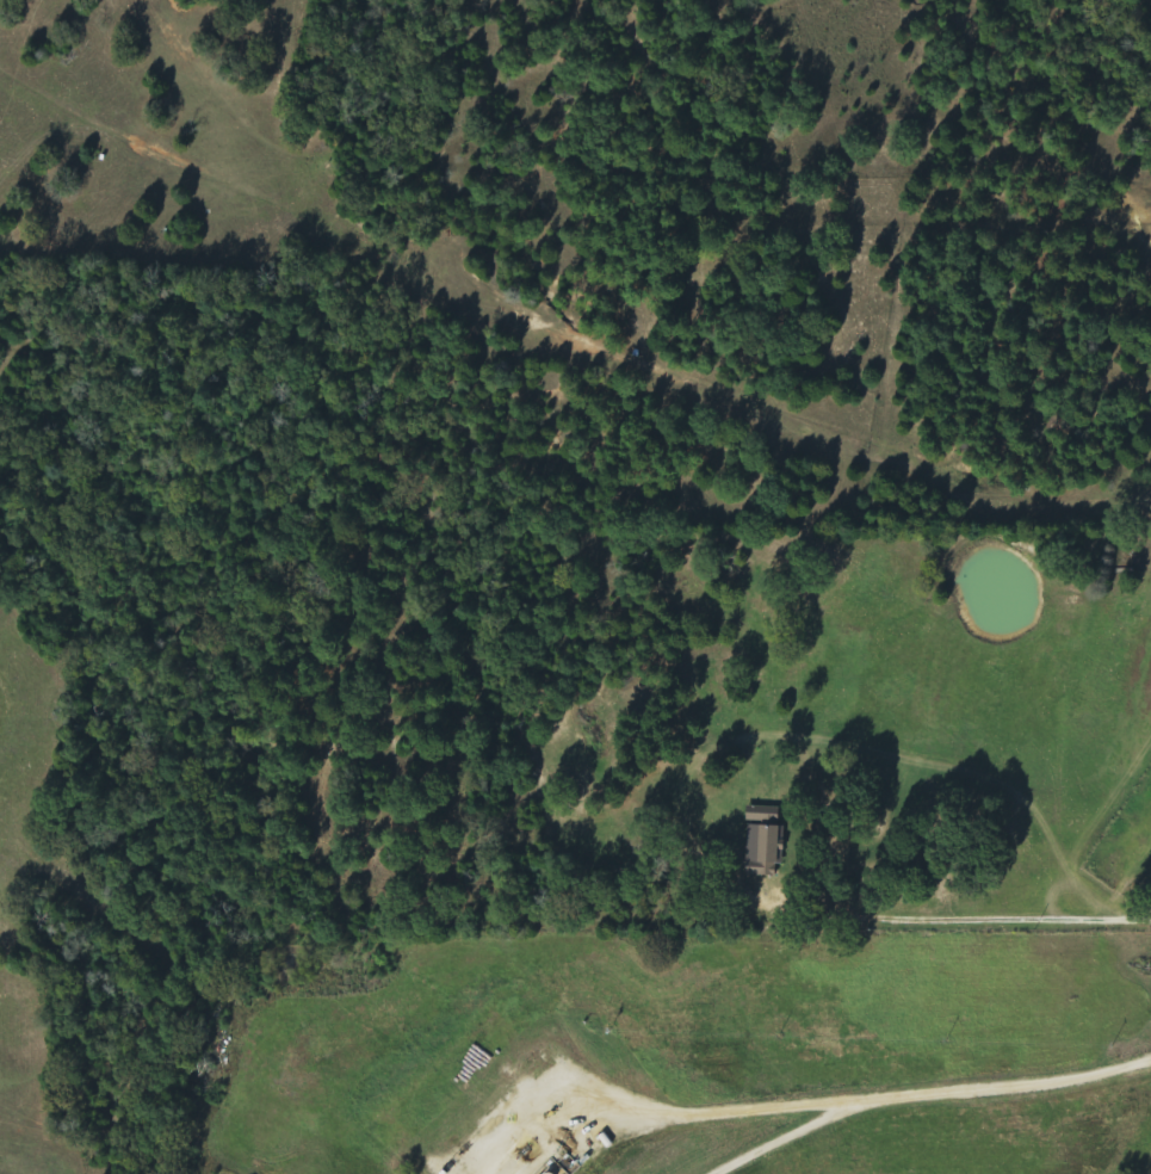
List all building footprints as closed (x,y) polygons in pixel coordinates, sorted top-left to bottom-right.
[(780,808),(748,807),(745,876),(779,877),(781,839),(784,839),(785,828),(779,827),(780,808)]
